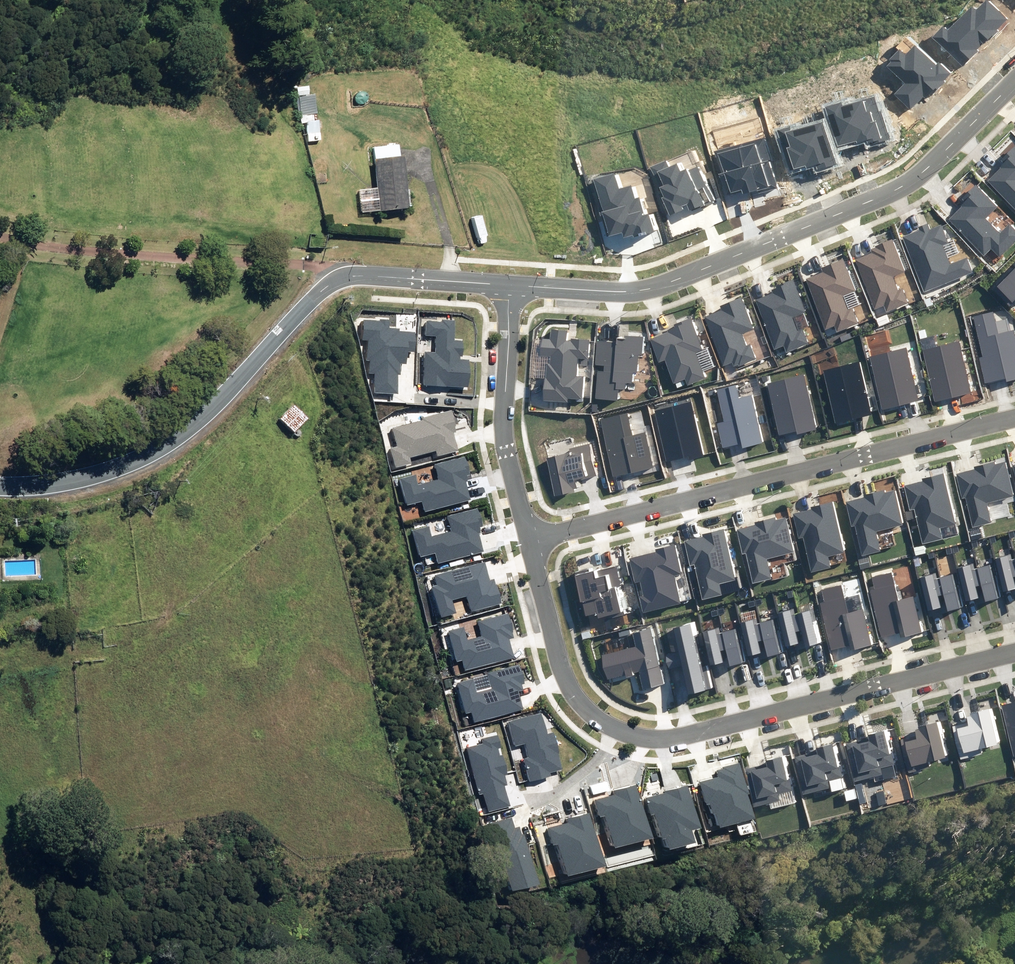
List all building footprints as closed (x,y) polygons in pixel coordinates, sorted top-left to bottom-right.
[(933,38),(962,66),(977,50),(976,49),(983,42),(985,43),(997,31),(995,30),(1007,18),(988,0),(986,0),(976,11),(972,7),(947,32),(943,27),(933,38)] [(935,65),(915,45),(905,55),(900,50),(890,60),(892,62),(888,67),(905,84),(895,94),(910,109),(923,96),(926,99),(950,74),(938,62),(935,65)] [(841,103),(825,107),(838,146),(857,140),(858,143),(868,139),(870,144),(889,138),(875,97),(842,107),(841,103)] [(316,144),(316,147),(321,146),(319,122),(306,124),(308,144),(316,144)] [(835,163),(822,122),(792,131),(790,127),(778,131),(790,170),(806,165),(806,168),(816,165),(817,169),(835,163)] [(762,139),(718,151),(729,193),(741,190),(743,197),(776,188),(768,161),(762,139)] [(373,148),(379,212),(409,209),(404,156),(400,157),(399,145),(373,148)] [(1014,146),(1002,158),(1006,162),(987,181),(1014,209),(1014,146)] [(665,161),(650,167),(659,187),(663,196),(661,197),(668,216),(688,208),(690,211),(705,205),(703,201),(710,198),(697,167),(687,172),(686,169),(680,172),(676,164),(668,168),(665,161)] [(613,173),(593,179),(611,236),(622,232),(624,240),(653,231),(648,215),(645,216),(639,198),(634,199),(630,186),(619,190),(613,173)] [(976,185),(964,198),(968,202),(949,221),(985,256),(991,250),(999,258),(1014,242),(1014,232),(1009,225),(1000,235),(985,220),(998,207),(976,185)] [(336,187),(337,198),(345,198),(345,186),(336,187)] [(903,237),(924,291),(972,272),(967,259),(950,265),(942,245),(947,243),(940,226),(930,230),(927,224),(918,228),(919,230),(903,237)] [(872,253),(855,259),(875,309),(884,305),(886,311),(907,303),(902,289),(898,291),(892,277),(904,272),(891,240),(870,248),(872,253)] [(823,272),(806,279),(826,329),(835,326),(837,331),(857,324),(846,294),(854,291),(842,261),(821,269),(823,272)] [(997,287),(1012,302),(1014,300),(1014,269),(997,287)] [(772,294),(756,300),(776,350),(784,347),(787,353),(807,345),(795,316),(803,313),(791,282),(771,290),(772,294)] [(722,311),(705,317),(724,365),(733,362),(735,367),(755,359),(750,345),(745,346),(740,334),(752,329),(740,298),(720,306),(722,311)] [(985,383),(1005,378),(1006,382),(1014,380),(1014,336),(1014,330),(1009,332),(1006,320),(995,323),(993,312),(974,316),(984,357),(979,358),(985,383)] [(702,349),(690,319),(648,335),(659,362),(664,360),(674,384),(686,379),(688,385),(705,378),(695,352),(702,349)] [(389,321),(365,320),(364,340),(368,341),(367,360),(370,360),(370,372),(375,373),(374,392),(397,393),(398,374),(400,374),(400,363),(407,364),(407,351),(415,351),(416,332),(400,332),(400,328),(389,328),(389,321)] [(442,323),(427,322),(427,335),(436,335),(436,352),(426,352),(424,385),(468,387),(470,360),(462,360),(463,341),(453,340),(454,321),(443,320),(442,323)] [(568,330),(551,329),(550,340),(542,339),(541,355),(548,356),(546,378),(544,400),(567,402),(567,398),(581,399),(583,377),(577,377),(578,359),(587,359),(588,340),(572,339),(571,341),(567,341),(568,330)] [(616,343),(596,342),(594,365),(598,365),(596,399),(617,400),(618,389),(625,390),(625,383),(631,384),(632,373),(636,373),(638,354),(641,354),(642,337),(617,335),(616,343)] [(959,342),(923,351),(935,401),(971,393),(959,342)] [(905,348),(870,357),(882,409),(918,401),(905,348)] [(859,363),(824,371),(836,423),(871,415),(859,363)] [(803,375),(767,384),(780,435),(796,431),(797,434),(816,429),(803,375)] [(736,386),(717,390),(725,422),(717,423),(723,448),(741,444),(742,447),(762,442),(751,396),(739,399),(736,386)] [(691,403),(655,411),(666,461),(688,456),(689,459),(703,456),(691,403)] [(279,420),(293,433),(308,419),(294,405),(279,420)] [(392,448),(397,467),(411,463),(409,457),(437,450),(438,456),(458,450),(453,430),(456,430),(451,411),(424,418),(424,420),(393,428),(398,447),(392,448)] [(627,414),(600,420),(614,477),(653,468),(644,433),(632,436),(627,414)] [(546,459),(555,496),(577,491),(574,480),(596,475),(589,444),(569,449),(570,453),(546,459)] [(416,475),(401,479),(408,505),(423,501),(426,512),(471,500),(466,481),(471,480),(465,457),(435,465),(439,479),(419,485),(416,475)] [(975,469),(957,474),(962,497),(965,496),(973,527),(991,523),(986,502),(1012,495),(1004,462),(996,464),(995,463),(975,468),(975,469)] [(923,482),(905,486),(911,510),(915,509),(923,544),(942,539),(939,528),(954,524),(942,475),(923,480),(923,482)] [(884,493),(884,491),(865,495),(865,498),(846,503),(851,525),(854,525),(862,556),(880,551),(875,532),(903,525),(894,491),(884,493)] [(182,504),(186,512),(195,506),(191,499),(182,504)] [(844,553),(832,502),(811,507),(812,510),(793,515),(799,539),(804,538),(812,572),(830,567),(827,557),(844,553)] [(428,526),(413,530),(420,557),(435,553),(438,564),(483,552),(478,533),(483,532),(477,509),(448,517),(452,531),(431,537),(428,526)] [(794,552),(785,518),(775,521),(775,518),(756,523),(756,525),(737,530),(743,554),(746,554),(753,583),(770,579),(766,559),(794,552)] [(703,537),(685,542),(690,565),(694,564),(703,599),(722,595),(719,584),(735,580),(722,530),(702,535),(703,537)] [(656,553),(630,559),(635,582),(640,581),(643,596),(639,597),(643,612),(680,603),(673,575),(680,574),(673,545),(655,549),(656,553)] [(995,559),(1003,592),(1014,589),(1014,586),(1013,577),(1014,577),(1014,564),(1014,559),(1013,554),(995,559)] [(867,557),(858,559),(861,569),(870,566),(867,557)] [(438,585),(433,586),(441,617),(456,613),(452,600),(468,596),(472,611),(501,603),(495,579),(490,581),(485,562),(435,575),(438,585)] [(975,564),(958,568),(966,602),(979,599),(976,586),(980,585),(976,569),(975,564)] [(993,565),(976,569),(980,585),(983,598),(984,602),(1001,598),(993,565)] [(594,568),(576,572),(587,615),(597,612),(599,620),(625,614),(618,586),(621,585),(618,572),(616,566),(595,572),(594,568)] [(874,590),(870,591),(881,636),(899,632),(901,637),(922,632),(913,597),(898,601),(891,573),(871,578),(874,590)] [(938,573),(920,578),(928,611),(941,608),(938,595),(943,594),(939,579),(938,573)] [(955,575),(939,579),(943,594),(947,612),(963,608),(955,575)] [(824,603),(820,604),(831,649),(849,644),(851,650),(871,645),(863,610),(847,614),(841,586),(821,591),(824,603)] [(797,609),(779,613),(788,646),(800,643),(797,632),(802,630),(798,614),(797,609)] [(813,610),(798,614),(805,642),(806,646),(821,643),(813,610)] [(464,628),(449,632),(457,661),(463,659),(466,670),(514,657),(509,639),(514,637),(507,614),(479,621),(483,636),(468,640),(464,628)] [(759,619),(742,623),(751,656),(763,653),(760,641),(765,640),(761,623),(759,619)] [(777,620),(761,623),(768,652),(769,656),(785,652),(777,620)] [(707,690),(690,624),(674,628),(679,652),(666,655),(670,668),(682,665),(690,694),(707,690)] [(722,628),(704,632),(713,666),(725,662),(722,650),(727,649),(723,633),(722,628)] [(663,684),(650,629),(632,633),(636,648),(602,656),(607,679),(640,672),(644,689),(663,684)] [(739,629),(723,633),(727,649),(731,666),(747,662),(739,629)] [(473,679),(457,684),(465,713),(471,712),(474,723),(524,710),(519,691),(523,690),(521,684),(524,683),(519,664),(487,673),(491,688),(477,692),(473,679)] [(1001,705),(1014,757),(1014,756),(1014,702),(1001,705)] [(997,745),(988,709),(966,714),(969,726),(958,729),(964,753),(997,745)] [(542,713),(509,722),(516,746),(526,743),(529,757),(524,759),(530,782),(551,776),(550,772),(562,769),(552,733),(548,734),(542,713)] [(917,736),(901,740),(907,767),(945,758),(936,724),(915,729),(917,736)] [(870,741),(847,747),(855,781),(874,777),(875,781),(895,776),(884,732),(868,736),(870,741)] [(483,744),(467,748),(480,794),(483,793),(489,812),(510,806),(504,785),(507,785),(504,775),(508,774),(497,735),(482,739),(483,744)] [(793,757),(802,794),(830,788),(828,781),(840,778),(832,745),(817,748),(818,751),(793,757)] [(745,770),(754,807),(779,801),(777,793),(789,791),(780,758),(766,761),(767,765),(745,770)] [(754,818),(739,764),(716,770),(719,777),(701,782),(707,804),(710,804),(717,828),(754,818)] [(614,795),(595,800),(600,817),(604,816),(613,849),(652,839),(637,785),(613,792),(614,795)] [(668,793),(647,799),(651,815),(656,814),(663,839),(666,838),(669,850),(696,843),(692,830),(701,827),(690,786),(668,791),(668,793)] [(883,792),(876,794),(879,805),(886,803),(883,792)] [(567,823),(549,828),(554,845),(558,844),(567,877),(606,867),(591,813),(567,820),(567,823)] [(494,823),(513,891),(539,884),(525,833),(522,834),(520,827),(514,829),(511,818),(494,823)]
